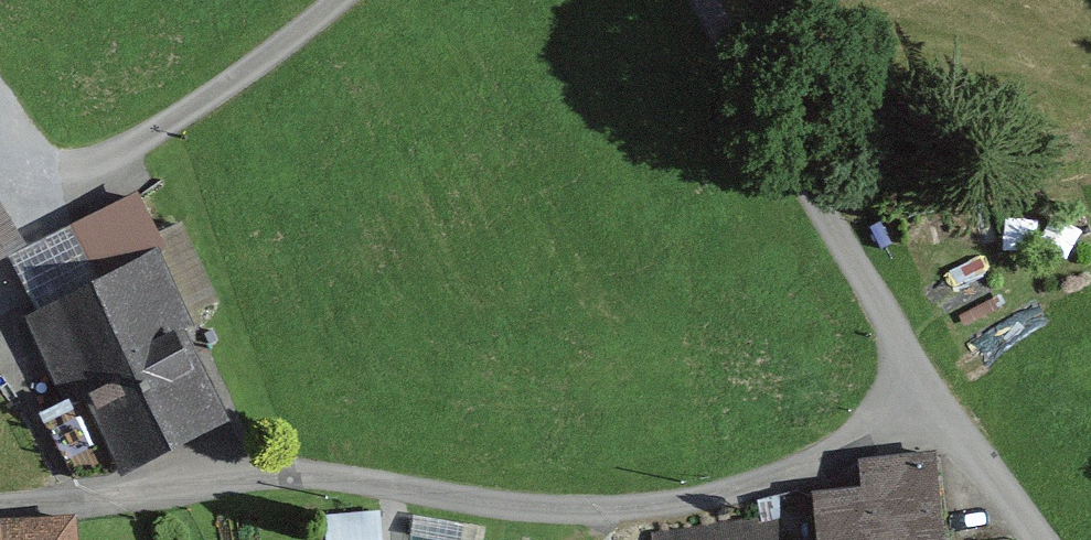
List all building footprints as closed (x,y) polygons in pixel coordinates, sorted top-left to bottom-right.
[(77,476),(108,460),(212,408),(164,313),(205,292),(171,226),(145,239),(123,195),(14,250),(39,299),(16,311),(34,348),(17,357),(77,476)] [(18,235),(0,207),(0,246),(18,235)] [(808,491),(812,539),(949,539),(942,441),(856,447),(859,487),(808,491)] [(335,498),(337,539),(392,539),(390,496),(335,498)] [(71,509),(0,512),(0,539),(72,539),(71,509)]
